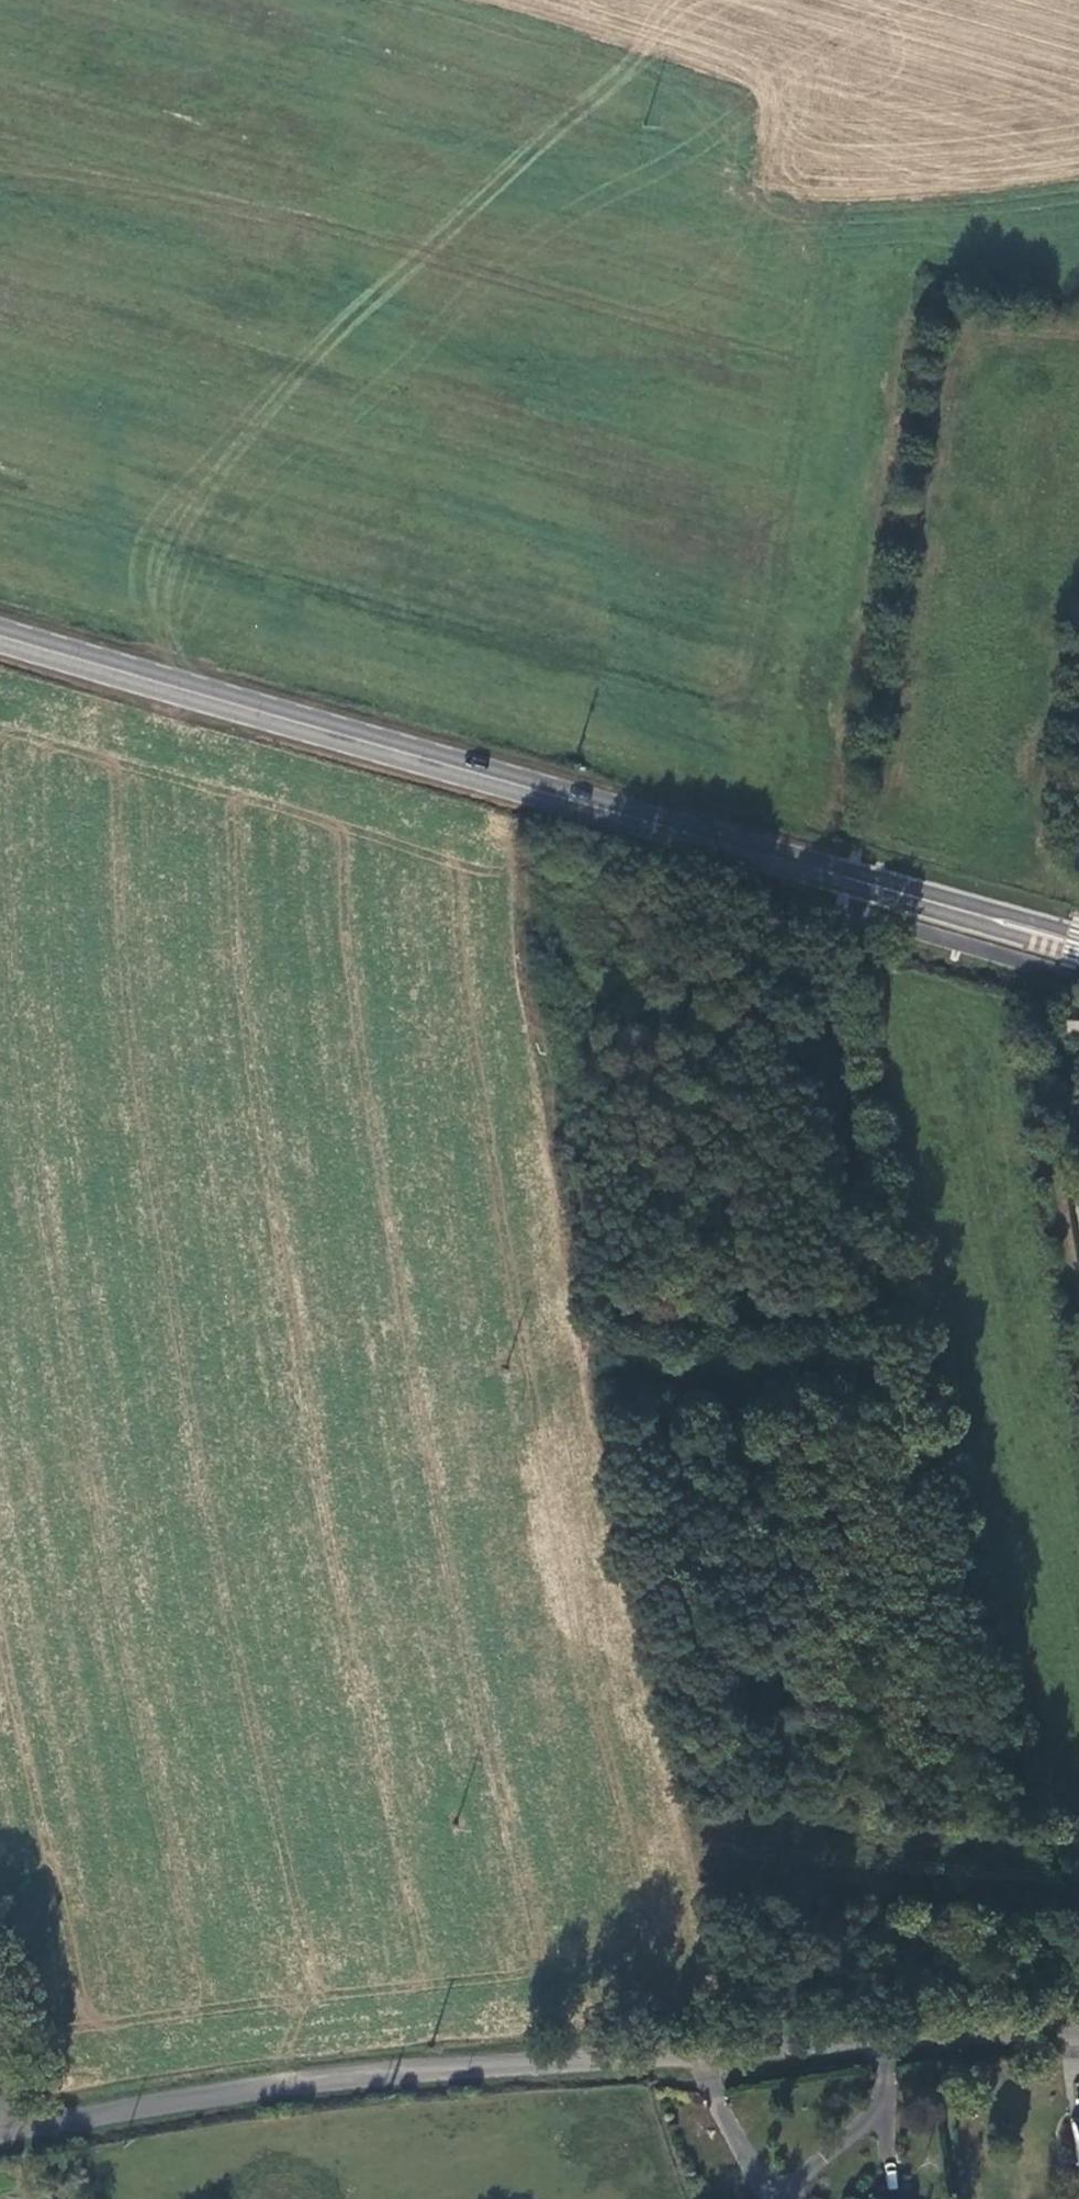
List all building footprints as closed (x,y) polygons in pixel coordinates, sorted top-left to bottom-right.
[(1059,1005),(1058,1032),(1078,1034),(1078,1006),(1059,1005)] [(1069,2125),(1074,2167),(1078,2166),(1078,2124),(1069,2125)]
